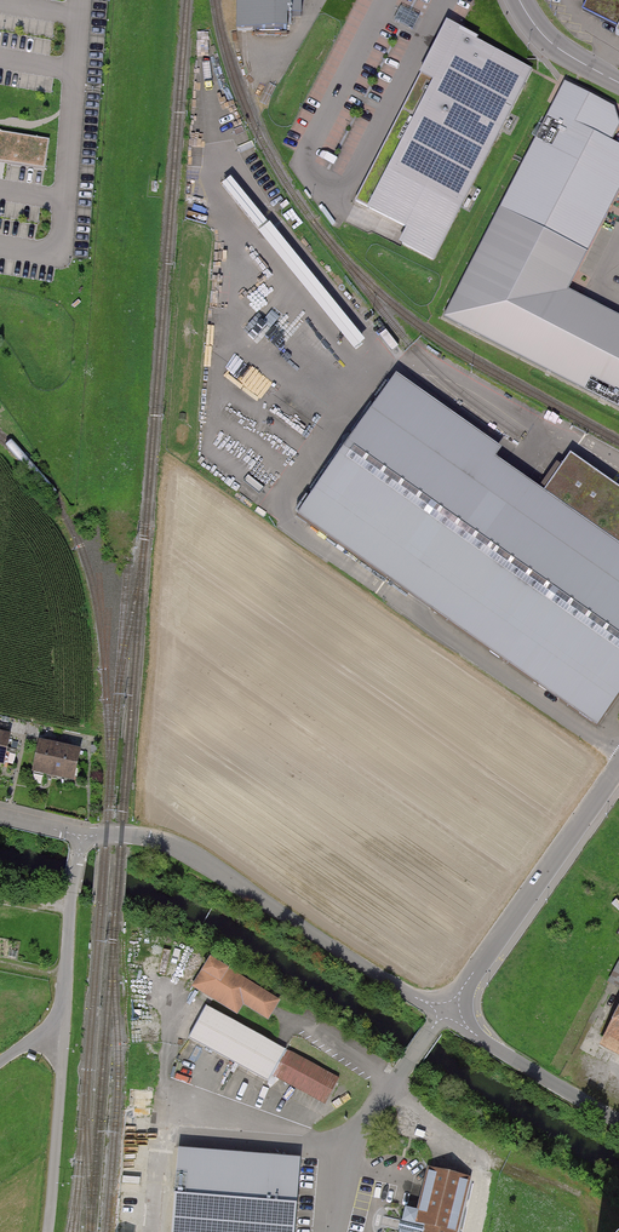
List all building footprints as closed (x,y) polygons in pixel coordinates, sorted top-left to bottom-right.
[(292,24),(292,0),(230,0),(230,34),(245,34),(274,35),(274,24),(292,24)] [(580,15),(610,29),(607,35),(618,41),(618,0),(587,0),(580,15)] [(441,27),(416,76),(428,82),(365,209),(409,231),(401,247),(434,263),(529,70),(460,36),(441,27)] [(618,183),(618,149),(609,143),(616,128),(610,110),(562,84),(497,208),(583,254),(618,183)] [(45,169),(50,141),(0,132),(0,162),(45,169)] [(583,254),(497,208),(438,317),(618,413),(618,320),(565,292),(583,254)] [(270,228),(262,235),(327,317),(336,311),(270,228)] [(603,723),(618,700),(618,556),(542,503),(381,392),(297,513),(603,723)] [(618,556),(618,498),(569,464),(542,503),(618,556)] [(33,745),(26,776),(72,785),(79,755),(33,745)] [(274,1004),(198,961),(183,987),(234,1016),(238,1008),(263,1023),(274,1004)] [(618,987),(618,966),(610,982),(618,987)] [(334,1081),(202,1010),(184,1043),(261,1084),(266,1075),(322,1105),(334,1081)] [(618,1044),(618,1015),(607,1038),(618,1044)] [(299,1162),(173,1152),(167,1231),(293,1231),(299,1162)] [(464,1178),(425,1171),(414,1231),(454,1231),(464,1178)]
